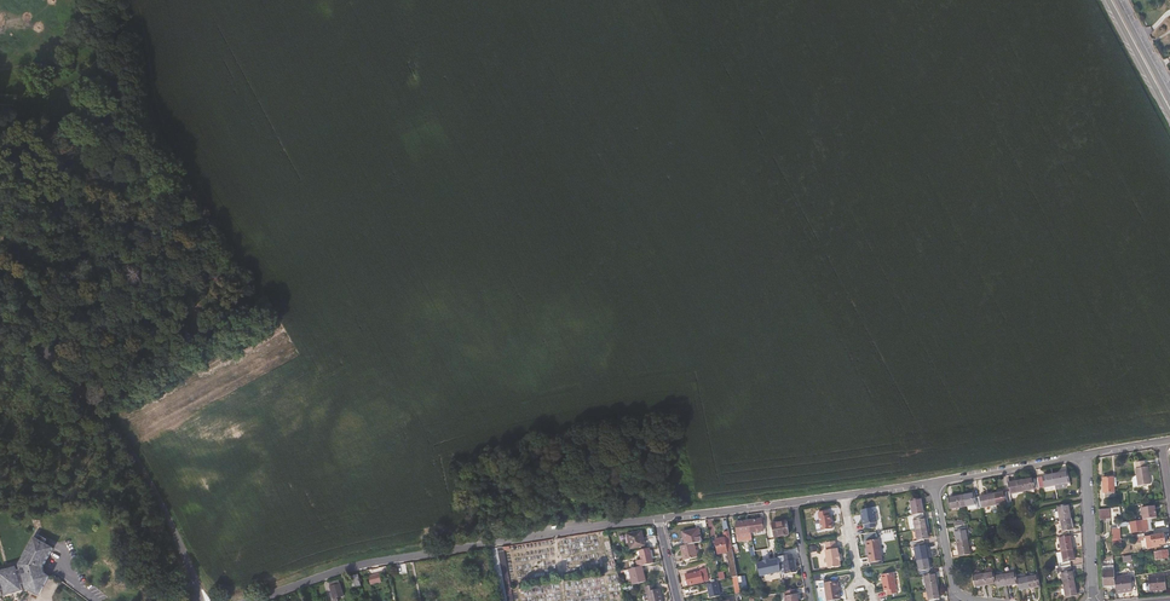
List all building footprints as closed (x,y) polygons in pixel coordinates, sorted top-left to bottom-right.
[(232,323),(240,318),(235,309),(227,314),(232,323)] [(1150,484),(1148,467),(1146,467),(1145,461),(1136,462),(1137,469),(1136,469),(1139,486),(1150,484)] [(1069,483),(1067,471),(1053,474),(1056,486),(1069,483)] [(1056,486),(1053,474),(1043,476),(1042,477),(1038,477),(1040,488),(1056,486)] [(1040,488),(1038,477),(1033,478),(1022,480),(1024,491),(1040,488)] [(1115,497),(1113,478),(1102,478),(1103,493),(1105,493),(1106,498),(1115,497)] [(1024,491),(1022,480),(1008,482),(1010,491),(1010,494),(1024,491)] [(1012,502),(1010,494),(1010,491),(1005,492),(1005,491),(994,493),(996,505),(1012,502)] [(982,508),(980,497),(975,498),(974,493),(964,495),(966,507),(976,505),(977,509),(982,508)] [(996,505),(994,493),(980,496),(980,497),(982,508),(991,506),(992,512),(993,513),(996,513),(998,513),(996,505)] [(966,507),(964,495),(949,498),(951,510),(966,507)] [(925,513),(922,498),(910,501),(913,516),(923,514),(925,513)] [(1072,519),(1069,505),(1057,507),(1060,522),(1072,519)] [(1157,518),(1155,506),(1141,508),(1143,520),(1157,518)] [(1111,518),(1110,508),(1099,510),(1099,519),(1111,518)] [(1119,513),(1119,508),(1110,508),(1111,518),(1111,525),(1116,524),(1116,513),(1119,513)] [(877,523),(876,515),(874,515),(873,509),(861,511),(863,520),(862,520),(863,526),(865,526),(866,530),(876,529),(876,524),(877,523)] [(833,530),(832,525),(833,525),(832,521),(831,521),(830,516),(829,517),(828,512),(818,513),(821,532),(833,530)] [(927,529),(925,518),(924,518),(923,514),(913,516),(915,531),(927,529)] [(764,531),(762,519),(749,521),(752,533),(764,531)] [(1074,529),(1072,519),(1060,522),(1062,532),(1058,533),(1059,537),(1070,535),(1069,530),(1074,529)] [(1144,531),(1142,520),(1130,522),(1131,533),(1144,531)] [(752,533),(749,521),(737,522),(739,535),(752,533)] [(790,535),(787,521),(772,524),(774,538),(790,535)] [(968,540),(966,529),(965,525),(955,527),(957,542),(968,540)] [(703,542),(699,529),(683,533),(686,546),(695,544),(703,542)] [(929,538),(927,529),(915,531),(917,541),(914,541),(915,547),(925,545),(924,540),(929,538)] [(645,546),(641,532),(627,535),(631,549),(645,546)] [(733,550),(729,532),(724,533),(725,538),(716,540),(719,554),(727,552),(727,551),(733,550)] [(1166,544),(1164,534),(1151,536),(1151,535),(1137,537),(1137,541),(1151,539),(1153,548),(1160,547),(1159,545),(1166,544)] [(1073,550),(1071,535),(1070,535),(1059,537),(1062,552),(1073,550)] [(24,583),(25,588),(38,596),(48,577),(43,574),(42,568),(52,549),(34,539),(18,565),(20,570),(16,571),(15,567),(9,569),(10,570),(5,572),(4,570),(0,571),(0,590),(3,589),(5,595),(11,593),(10,591),(16,589),(16,592),(22,591),(20,584),(24,583)] [(883,562),(879,540),(867,542),(869,552),(868,553),(870,564),(883,562)] [(971,554),(968,540),(957,542),(960,556),(971,554)] [(840,562),(839,554),(838,554),(837,549),(836,550),(834,542),(827,543),(828,551),(826,551),(830,569),(840,567),(839,562),(840,562)] [(686,546),(684,547),(681,548),(684,561),(698,557),(695,544),(686,546)] [(929,559),(926,545),(925,545),(915,547),(914,547),(917,561),(929,559)] [(654,564),(650,549),(639,551),(642,560),(637,562),(638,568),(643,567),(654,564)] [(1075,560),(1073,550),(1062,552),(1064,563),(1060,563),(1060,568),(1072,566),(1071,561),(1075,560)] [(1169,558),(1168,550),(1154,553),(1156,561),(1169,558)] [(797,572),(795,560),(794,560),(793,556),(783,557),(786,574),(797,572)] [(931,570),(929,559),(917,561),(920,576),(924,575),(930,574),(929,570),(931,570)] [(1075,581),(1073,570),(1072,570),(1072,566),(1060,568),(1063,583),(1075,581)] [(1115,586),(1114,566),(1102,566),(1103,587),(1115,586)] [(646,582),(643,567),(638,568),(629,570),(632,581),(633,585),(646,582)] [(709,581),(706,569),(701,570),(701,572),(686,575),(688,584),(686,585),(686,587),(709,581)] [(1148,574),(1148,578),(1149,591),(1166,590),(1164,571),(1148,574)] [(996,584),(994,576),(994,572),(983,574),(985,586),(996,584)] [(1018,584),(1017,578),(1016,572),(1005,574),(1008,586),(1018,584)] [(939,588),(936,573),(930,574),(924,575),(927,591),(939,588)] [(382,581),(380,574),(369,577),(371,584),(382,581)] [(898,594),(894,574),(882,576),(885,592),(888,592),(889,596),(898,594)] [(985,586),(983,574),(973,575),(975,587),(985,586)] [(1008,586),(1005,574),(994,576),(996,584),(997,588),(1008,586)] [(361,586),(358,575),(349,578),(352,588),(361,586)] [(1040,587),(1038,575),(1028,576),(1030,589),(1040,587)] [(1030,589),(1028,576),(1017,578),(1018,584),(1019,591),(1030,589)] [(1133,592),(1130,576),(1116,579),(1117,587),(1118,595),(1133,592)] [(339,581),(330,584),(331,587),(330,587),(331,594),(333,600),(338,600),(337,598),(343,596),(339,581)] [(1077,595),(1075,581),(1063,583),(1066,597),(1077,595)] [(838,582),(836,582),(824,584),(827,600),(837,600),(840,600),(838,592),(840,591),(838,582)] [(721,596),(718,583),(708,585),(711,598),(721,596)] [(660,589),(656,590),(655,585),(644,587),(646,593),(647,593),(649,600),(663,600),(660,589)] [(939,588),(927,591),(929,600),(940,600),(940,599),(941,599),(939,588)] [(798,594),(797,594),(797,590),(785,592),(786,596),(785,597),(786,600),(799,600),(798,594)]
